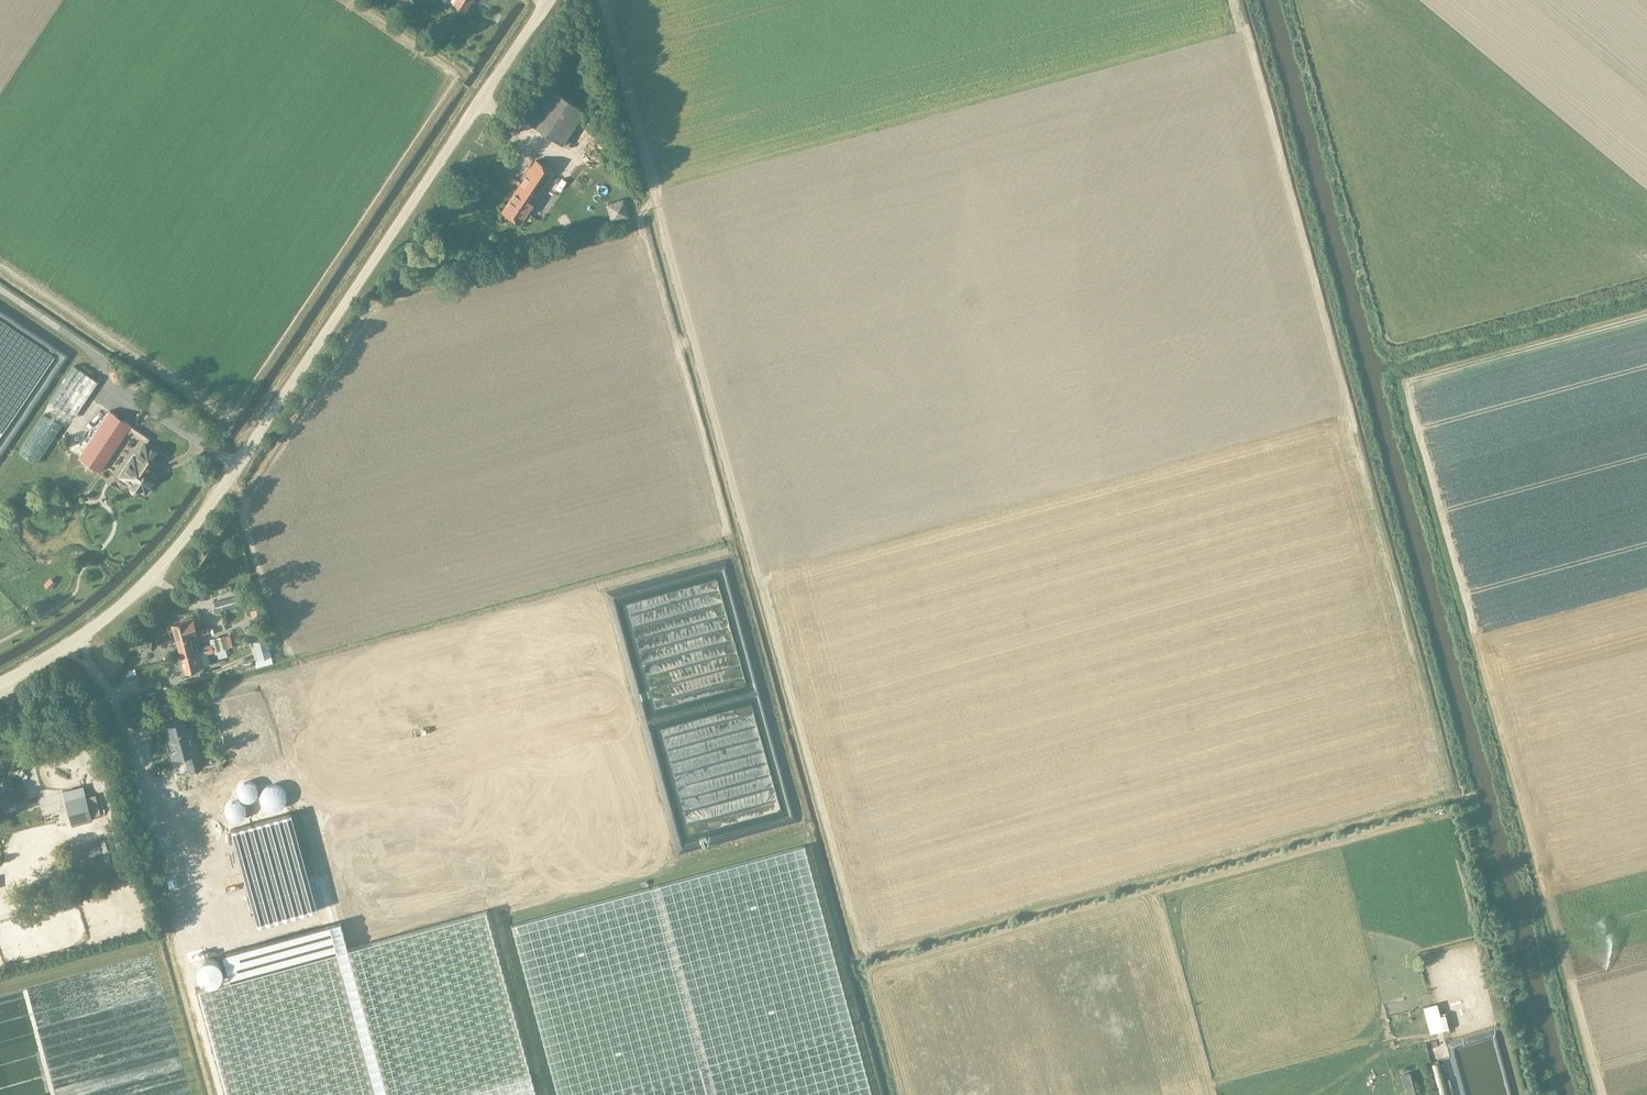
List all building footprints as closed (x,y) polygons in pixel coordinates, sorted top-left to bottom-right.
[(448,2),(449,0),(451,2),(465,11),(472,0),(445,0),(448,2)] [(562,145),(585,111),(551,88),(528,122),(562,145)] [(535,161),(501,212),(520,224),(554,173),(535,161)] [(626,218),(622,200),(607,203),(611,221),(626,218)] [(74,366),(49,403),(73,419),(97,382),(74,366)] [(109,411),(78,457),(100,472),(131,425),(109,411)] [(134,457),(120,476),(132,484),(131,486),(131,489),(133,490),(135,491),(137,491),(139,489),(145,493),(155,477),(146,471),(153,462),(157,465),(163,456),(149,446),(145,444),(141,451),(136,458),(134,457)] [(214,603),(216,611),(242,604),(240,596),(214,603)] [(176,640),(197,635),(192,619),(172,624),(176,640)] [(197,635),(176,640),(180,656),(201,651),(200,647),(197,635)] [(211,644),(205,646),(207,653),(227,648),(224,636),(210,640),(211,644)] [(271,656),(266,638),(253,641),(258,659),(271,656)] [(240,649),(248,647),(247,640),(239,642),(240,649)] [(201,651),(180,656),(185,673),(198,669),(198,668),(203,666),(209,664),(206,653),(207,653),(205,646),(200,647),(201,651)] [(185,756),(189,772),(203,768),(192,728),(185,730),(183,722),(164,727),(168,741),(166,742),(169,753),(171,752),(173,759),(185,756)] [(28,775),(33,767),(23,762),(19,769),(28,775)] [(196,774),(176,777),(177,786),(197,783),(196,774)] [(22,801),(19,792),(14,793),(10,779),(0,781),(0,801),(1,806),(16,803),(16,802),(22,801)] [(71,826),(92,820),(85,795),(64,801),(71,826)] [(255,927),(316,910),(290,814),(229,830),(255,927)] [(75,862),(102,855),(98,841),(71,848),(75,862)] [(804,846),(511,925),(558,1094),(590,1094),(852,1024),(851,1021),(804,846)] [(488,921),(485,911),(347,949),(340,922),(222,954),(229,981),(198,990),(227,1094),(536,1094),(488,921)] [(209,958),(204,959),(200,962),(197,966),(196,971),(197,976),(200,980),(204,983),(209,984),(214,983),(219,980),(222,975),(222,971),(221,966),(219,962),(214,959),(209,958)] [(852,1024),(590,1094),(871,1094),(852,1024)] [(1427,1051),(1433,1049),(1431,1040),(1425,1042),(1427,1051)]
